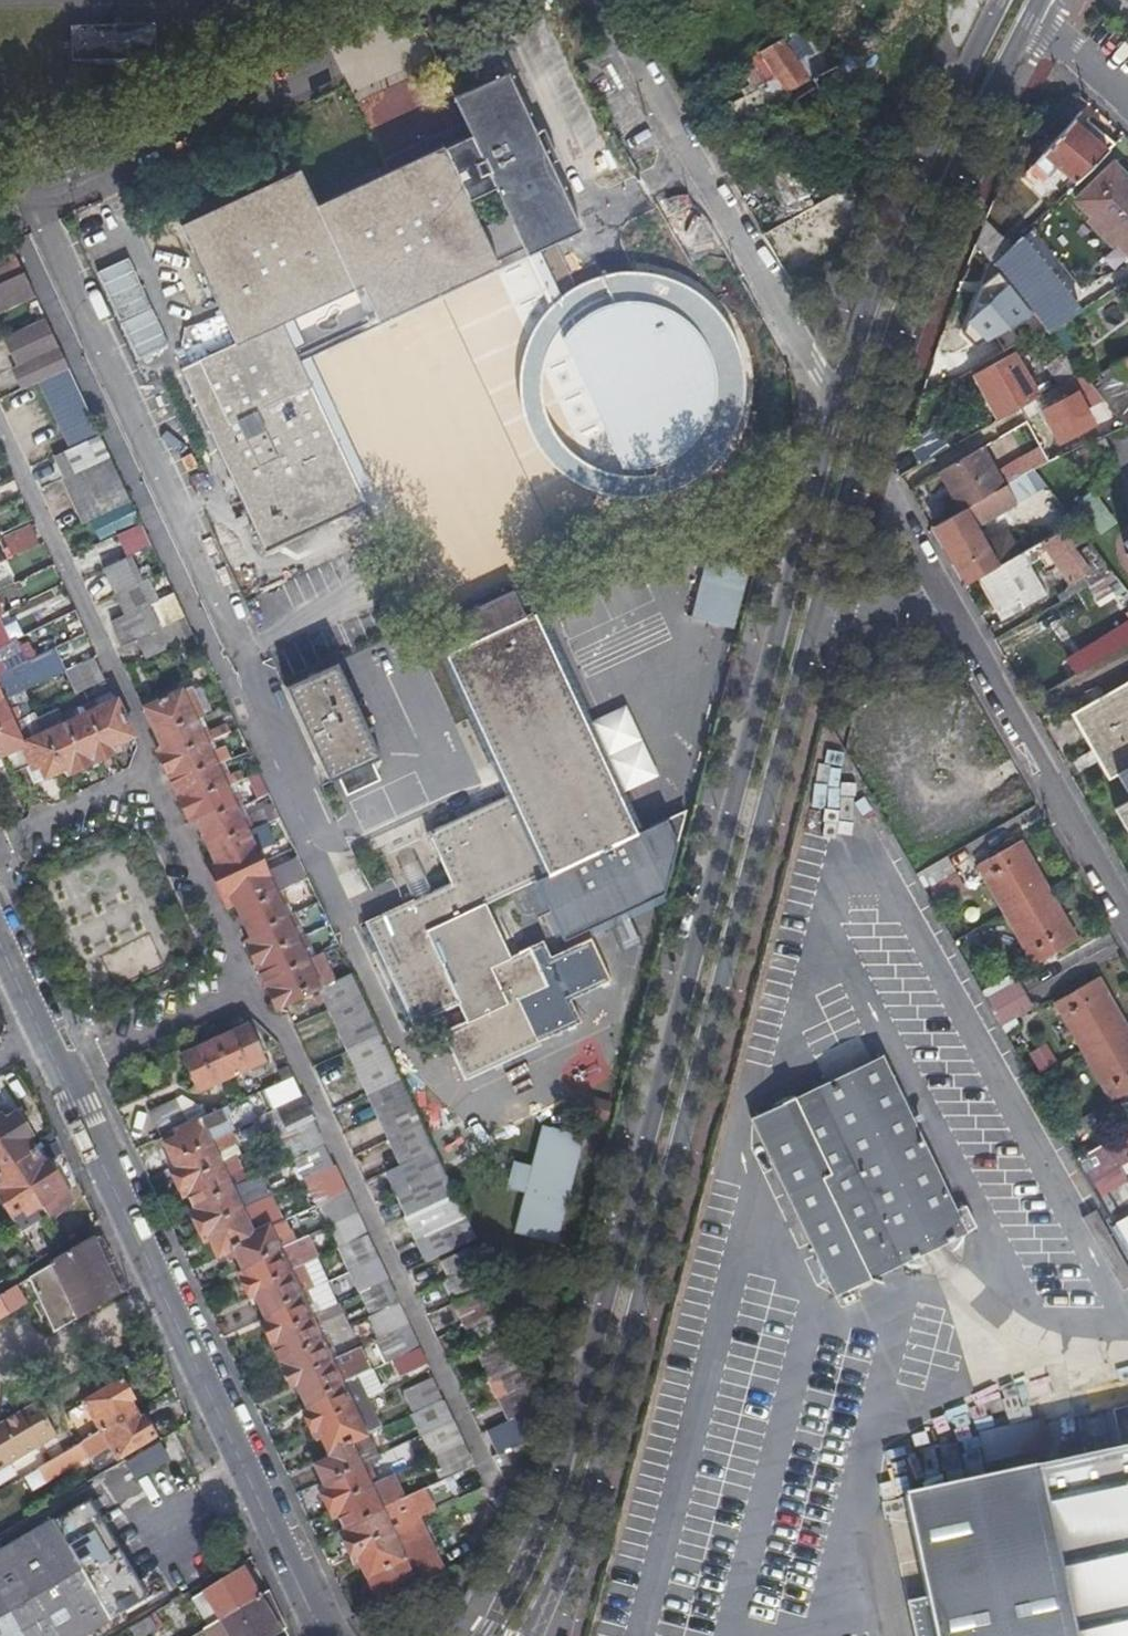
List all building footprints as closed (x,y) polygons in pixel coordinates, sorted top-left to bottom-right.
[(70,30),(71,61),(153,59),(152,29),(70,30)] [(751,113),(808,80),(783,38),(763,49),(777,75),(733,101),(742,118),(751,113)] [(832,66),(831,67),(843,78),(873,104),(912,60),(902,51),(888,67),(891,70),(882,81),(846,49),(832,66)] [(843,78),(831,67),(808,80),(751,113),(756,120),(792,99),(812,132),(835,119),(819,91),(843,78)] [(306,175),(186,229),(241,350),(186,375),(273,559),(374,511),(289,329),(368,293),(385,328),(505,272),(506,271),(504,267),(582,230),(513,84),(463,108),(478,141),(450,154),(449,153),(323,211),(306,175)] [(845,111),(850,120),(868,110),(870,108),(862,100),(845,111)] [(1079,111),(1058,134),(1037,158),(1051,172),(1056,166),(1076,185),(1115,143),(1079,111)] [(831,131),(787,156),(756,174),(767,194),(823,163),(832,178),(851,168),(831,131)] [(1091,218),(1089,220),(1116,248),(1119,244),(1127,253),(1127,179),(1114,164),(1077,199),(1093,216),(1091,218)] [(792,244),(791,241),(789,239),(807,228),(820,250),(857,229),(836,192),(764,234),(775,254),(792,244)] [(981,251),(996,270),(1014,250),(990,225),(981,251)] [(996,270),(1009,285),(1024,304),(1049,335),(1080,315),(1022,242),(1014,250),(996,270)] [(20,270),(14,254),(0,259),(0,278),(20,270)] [(33,296),(21,270),(0,279),(0,311),(33,296)] [(528,434),(548,463),(576,485),(609,497),(645,498),(679,488),(708,468),(730,440),(742,404),(741,366),(727,330),(703,301),(670,282),(633,275),(595,281),(561,299),(536,327),(521,362),(519,400),(528,434)] [(561,329),(559,334),(623,471),(642,472),(670,463),(694,445),(711,421),(718,393),(717,365),(706,339),(688,317),(664,303),(637,296),(608,299),(582,310),(561,329)] [(29,354),(58,340),(48,319),(19,333),(29,354)] [(29,354),(42,383),(71,369),(58,340),(29,354)] [(1009,356),(1007,351),(978,368),(1004,417),(1043,395),(1019,351),(1009,356)] [(1045,363),(1054,381),(1070,373),(1062,355),(1045,363)] [(1088,384),(1124,429),(1127,427),(1127,407),(1114,389),(1127,381),(1127,360),(1088,384)] [(42,383),(53,407),(82,392),(71,369),(42,383)] [(53,407),(63,428),(93,414),(82,392),(53,407)] [(1063,441),(1080,432),(1097,422),(1082,395),(1048,413),(1063,441)] [(63,428),(72,449),(102,434),(93,414),(63,428)] [(914,444),(924,463),(956,445),(945,427),(914,444)] [(57,456),(67,479),(113,458),(102,434),(72,449),(57,456)] [(944,471),(965,510),(1010,487),(987,447),(944,471)] [(75,503),(124,481),(113,458),(67,479),(65,480),(75,503)] [(940,523),(952,546),(969,537),(966,532),(1049,488),(1038,473),(965,510),(940,523)] [(85,525),(134,503),(124,481),(75,503),(85,525)] [(1010,516),(1016,526),(1022,536),(1051,521),(1041,500),(1010,516)] [(95,546),(143,524),(134,503),(85,525),(95,546)] [(978,576),(1024,552),(1073,527),(1077,525),(1067,512),(1056,519),(1059,523),(1018,544),(1012,534),(991,545),(992,547),(978,555),(969,537),(952,546),(970,580),(978,576)] [(0,533),(0,536),(9,556),(38,542),(28,520),(0,533)] [(108,563),(152,542),(145,527),(101,547),(108,563)] [(1064,601),(1075,594),(1088,587),(1113,572),(1093,546),(1080,552),(1077,547),(1082,543),(1073,527),(1024,552),(1030,562),(1051,550),(1071,584),(1066,592),(1061,595),(1064,601)] [(166,571),(155,549),(131,561),(141,583),(166,571)] [(1030,562),(1024,552),(978,576),(996,610),(1016,599),(1022,610),(1048,594),(1030,562)] [(705,557),(688,616),(731,628),(748,569),(705,557)] [(117,594),(127,614),(175,592),(166,571),(141,583),(117,594)] [(1088,587),(1075,594),(1086,614),(1100,606),(1088,587)] [(127,614),(137,637),(186,614),(175,592),(127,614)] [(515,966),(490,912),(540,888),(559,928),(661,879),(642,839),(528,592),(439,634),(515,800),(431,839),(455,890),(369,929),(420,1039),(467,1018),(475,1035),(450,1047),(471,1093),(547,1057),(545,1054),(587,1034),(576,1011),(616,992),(597,948),(556,967),(548,950),(515,966)] [(147,660),(196,637),(186,614),(137,637),(124,643),(135,666),(147,660)] [(1063,663),(1071,679),(1127,648),(1127,626),(1063,663)] [(157,681),(206,657),(196,637),(147,660),(157,681)] [(72,688),(102,676),(94,656),(64,669),(72,688)] [(335,789),(387,766),(344,672),(293,695),(335,789)] [(1071,713),(1107,779),(1118,773),(1127,791),(1127,681),(1071,713)] [(9,761),(14,773),(32,765),(35,771),(41,768),(47,777),(68,765),(71,771),(116,749),(114,744),(135,734),(119,699),(100,707),(97,700),(85,705),(88,713),(79,717),(76,710),(63,716),(66,723),(57,727),(54,720),(38,727),(41,734),(33,738),(27,725),(29,715),(23,718),(18,706),(11,710),(6,700),(13,696),(7,683),(0,686),(0,765),(9,761)] [(219,767),(222,766),(225,764),(220,753),(213,756),(208,745),(215,742),(210,733),(204,736),(197,721),(204,718),(199,709),(192,712),(184,692),(145,710),(163,750),(158,752),(191,826),(196,824),(212,859),(207,861),(215,876),(260,855),(258,852),(264,850),(260,841),(255,844),(250,836),(258,832),(253,823),(246,826),(240,813),(247,810),(242,800),(235,803),(229,789),(236,786),(231,776),(224,779),(219,767)] [(1124,805),(1116,810),(1127,832),(1127,802),(1124,805)] [(1005,911),(1046,888),(1019,841),(979,864),(1005,911)] [(116,849),(44,880),(84,973),(104,964),(112,985),(164,963),(116,849)] [(215,876),(223,896),(268,875),(260,855),(215,876)] [(920,880),(923,886),(927,892),(953,877),(946,865),(920,880)] [(303,949),(307,948),(311,946),(305,935),(298,938),(293,927),(300,923),(296,914),(288,917),(284,907),(290,903),(286,893),(278,897),(273,886),(279,883),(275,875),(269,878),(268,875),(223,896),(229,909),(235,907),(250,940),(246,943),(277,1010),(302,998),(299,994),(320,984),(314,970),(321,967),(316,957),(309,961),(303,949)] [(1072,935),(1046,888),(1005,911),(1032,958),(1072,935)] [(324,988),(332,1006),(361,991),(353,974),(324,988)] [(1086,1055),(1127,1031),(1100,984),(1060,1007),(1086,1055)] [(997,1015),(1023,1000),(1016,987),(990,1002),(997,1015)] [(341,1026),(371,1012),(361,991),(332,1006),(341,1026)] [(1030,1013),(1023,1000),(997,1015),(1005,1029),(1030,1013)] [(341,1026),(352,1048),(381,1034),(371,1012),(341,1026)] [(182,1057),(190,1074),(198,1091),(262,1062),(246,1027),(182,1057)] [(1127,1031),(1086,1055),(1112,1102),(1127,1092),(1127,1033),(1127,1031)] [(352,1048),(360,1068),(390,1054),(381,1034),(352,1048)] [(1028,1053),(1039,1070),(1054,1060),(1043,1044),(1028,1053)] [(360,1068),(372,1092),(402,1079),(390,1054),(360,1068)] [(968,1228),(884,1056),(755,1118),(840,1292),(968,1228)] [(293,1133),(301,1149),(321,1140),(290,1076),(259,1090),(269,1111),(256,1117),(269,1144),(293,1133)] [(382,1115),(412,1100),(402,1079),(372,1092),(382,1115)] [(159,1139),(160,1138),(174,1132),(187,1125),(175,1099),(147,1112),(159,1139)] [(382,1115),(392,1137),(423,1123),(412,1100),(382,1115)] [(605,1123),(608,1103),(590,1100),(586,1120),(605,1123)] [(34,1219),(31,1214),(55,1198),(51,1191),(63,1185),(48,1162),(42,1166),(25,1139),(30,1135),(18,1116),(7,1123),(0,1112),(0,1187),(2,1190),(0,1191),(0,1199),(23,1234),(37,1225),(34,1219)] [(1069,1126),(1072,1132),(1076,1139),(1100,1125),(1093,1112),(1069,1126)] [(174,1132),(160,1138),(173,1164),(170,1165),(184,1194),(186,1193),(194,1211),(192,1212),(203,1237),(206,1236),(215,1255),(235,1246),(245,1268),(242,1269),(253,1292),(256,1291),(268,1319),(265,1320),(274,1338),(276,1337),(288,1361),(285,1362),(294,1381),(297,1379),(310,1408),(307,1409),(318,1431),(321,1430),(330,1451),(313,1460),(325,1485),(322,1486),(334,1512),(337,1511),(345,1528),(342,1529),(356,1560),(359,1559),(368,1576),(429,1547),(415,1516),(392,1526),(387,1516),(395,1512),(389,1500),(382,1504),(377,1493),(384,1490),(378,1476),(370,1479),(366,1470),(374,1467),(368,1454),(381,1448),(371,1428),(374,1427),(349,1373),(341,1376),(338,1368),(345,1365),(339,1352),(332,1355),(328,1347),(335,1344),(329,1332),(322,1335),(317,1323),(324,1320),(318,1307),(311,1311),(307,1302),(314,1298),(308,1286),(301,1289),(296,1279),(304,1275),(297,1262),(290,1265),(286,1257),(293,1253),(287,1241),(280,1244),(276,1235),(283,1232),(278,1220),(254,1231),(248,1217),(256,1214),(250,1202),(243,1205),(238,1195),(246,1192),(240,1180),(233,1184),(228,1172),(235,1169),(230,1157),(222,1160),(217,1148),(224,1145),(219,1134),(212,1138),(208,1131),(216,1127),(210,1114),(187,1125),(174,1132)] [(557,1240),(585,1133),(542,1122),(532,1163),(515,1158),(508,1185),(525,1189),(514,1229),(557,1240)] [(390,1168),(434,1148),(423,1123),(392,1137),(379,1143),(390,1168)] [(1076,1158),(1108,1216),(1127,1205),(1127,1186),(1108,1197),(1092,1172),(1110,1162),(1127,1152),(1122,1141),(1127,1138),(1127,1129),(1076,1158)] [(401,1189),(444,1170),(434,1148),(390,1168),(401,1189)] [(324,1149),(293,1162),(313,1206),(344,1193),(324,1149)] [(405,1213),(454,1191),(444,1170),(401,1189),(396,1192),(405,1213)] [(405,1213),(416,1236),(465,1214),(454,1191),(405,1213)] [(416,1236),(425,1258),(475,1235),(465,1214),(416,1236)] [(94,1239),(29,1278),(54,1332),(118,1295),(117,1291),(126,1287),(104,1239),(95,1242),(94,1239)] [(443,1255),(453,1276),(487,1260),(477,1239),(443,1255)] [(391,1378),(422,1366),(378,1256),(347,1268),(391,1378)] [(445,1279),(454,1298),(495,1279),(487,1260),(453,1276),(445,1279)] [(454,1298),(464,1321),(506,1302),(495,1279),(454,1298)] [(28,1302),(22,1292),(29,1288),(25,1281),(0,1296),(0,1319),(28,1302)] [(464,1321),(475,1344),(517,1325),(506,1302),(464,1321)] [(475,1344),(489,1375),(531,1356),(517,1325),(475,1344)] [(489,1375),(498,1395),(540,1375),(531,1356),(489,1375)] [(404,1378),(418,1407),(443,1395),(429,1365),(404,1378)] [(498,1395),(507,1416),(537,1402),(543,1381),(540,1375),(498,1395)] [(101,1432),(134,1412),(130,1405),(135,1402),(123,1382),(85,1404),(101,1432)] [(415,1408),(424,1428),(453,1416),(443,1395),(418,1407),(415,1408)] [(529,1433),(537,1402),(507,1416),(480,1428),(491,1452),(529,1433)] [(9,1443),(47,1422),(37,1404),(0,1425),(0,1427),(9,1443)] [(139,1420),(134,1412),(101,1432),(94,1436),(102,1452),(110,1447),(117,1459),(154,1437),(143,1417),(139,1420)] [(424,1428),(431,1444),(433,1450),(463,1437),(453,1416),(424,1428)] [(9,1443),(0,1449),(0,1466),(3,1465),(4,1467),(37,1447),(36,1445),(54,1434),(47,1422),(9,1443)] [(0,1427),(0,1449),(9,1443),(0,1427)] [(433,1450),(445,1474),(474,1460),(463,1437),(433,1450)] [(64,1453),(68,1461),(72,1469),(96,1455),(87,1440),(64,1453)] [(126,1461),(131,1470),(137,1479),(170,1459),(160,1441),(126,1461)] [(1037,1464),(1073,1635),(1127,1635),(1127,1446),(1037,1464)] [(64,1474),(72,1469),(68,1461),(64,1453),(54,1459),(64,1474)] [(1037,1464),(912,1489),(942,1635),(1073,1635),(1037,1464)] [(437,1478),(420,1485),(404,1493),(415,1516),(447,1500),(437,1478)] [(146,1597),(90,1500),(0,1553),(0,1635),(78,1635),(146,1597)] [(429,1547),(368,1576),(379,1597),(442,1567),(431,1545),(429,1547)] [(204,1593),(220,1620),(260,1597),(244,1569),(204,1593)] [(199,1633),(194,1635),(226,1635),(228,1635),(229,1635),(274,1635),(286,1630),(268,1592),(260,1597),(220,1620),(199,1633)] [(127,1635),(146,1635),(164,1626),(156,1612),(124,1631),(127,1635)]
